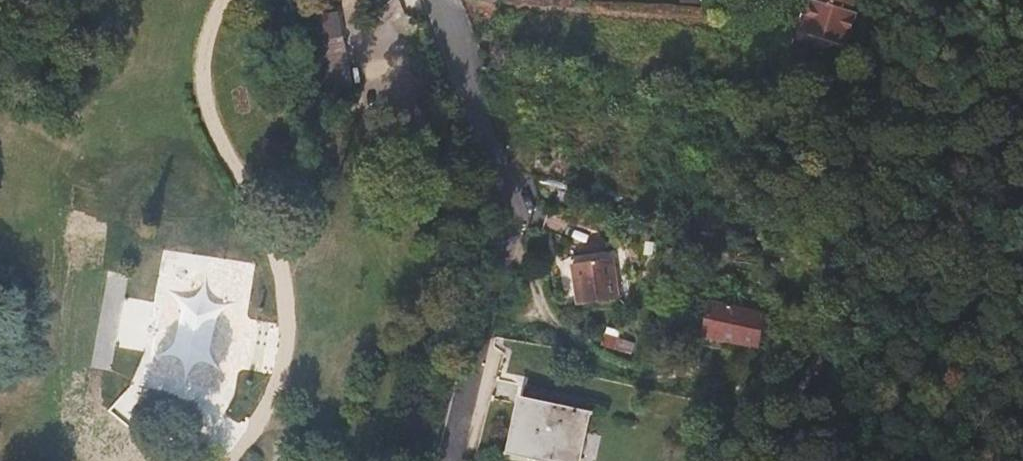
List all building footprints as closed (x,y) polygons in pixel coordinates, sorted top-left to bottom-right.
[(851,11),(855,0),(815,0),(810,17),(806,16),(802,30),(847,45),(856,12),(851,11)] [(355,95),(338,11),(310,17),(327,100),(355,95)] [(653,255),(655,242),(646,241),(644,254),(653,255)] [(618,299),(611,258),(610,251),(590,253),(571,256),(578,305),(618,299)] [(96,366),(115,367),(120,283),(101,281),(96,366)] [(758,345),(764,315),(710,303),(705,325),(701,346),(730,352),(733,340),(758,345)] [(627,341),(616,337),(606,333),(602,345),(612,349),(623,353),(627,341)] [(589,399),(524,385),(517,419),(510,452),(553,460),(576,460),(589,399)] [(130,390),(111,403),(130,431),(149,418),(130,390)]
